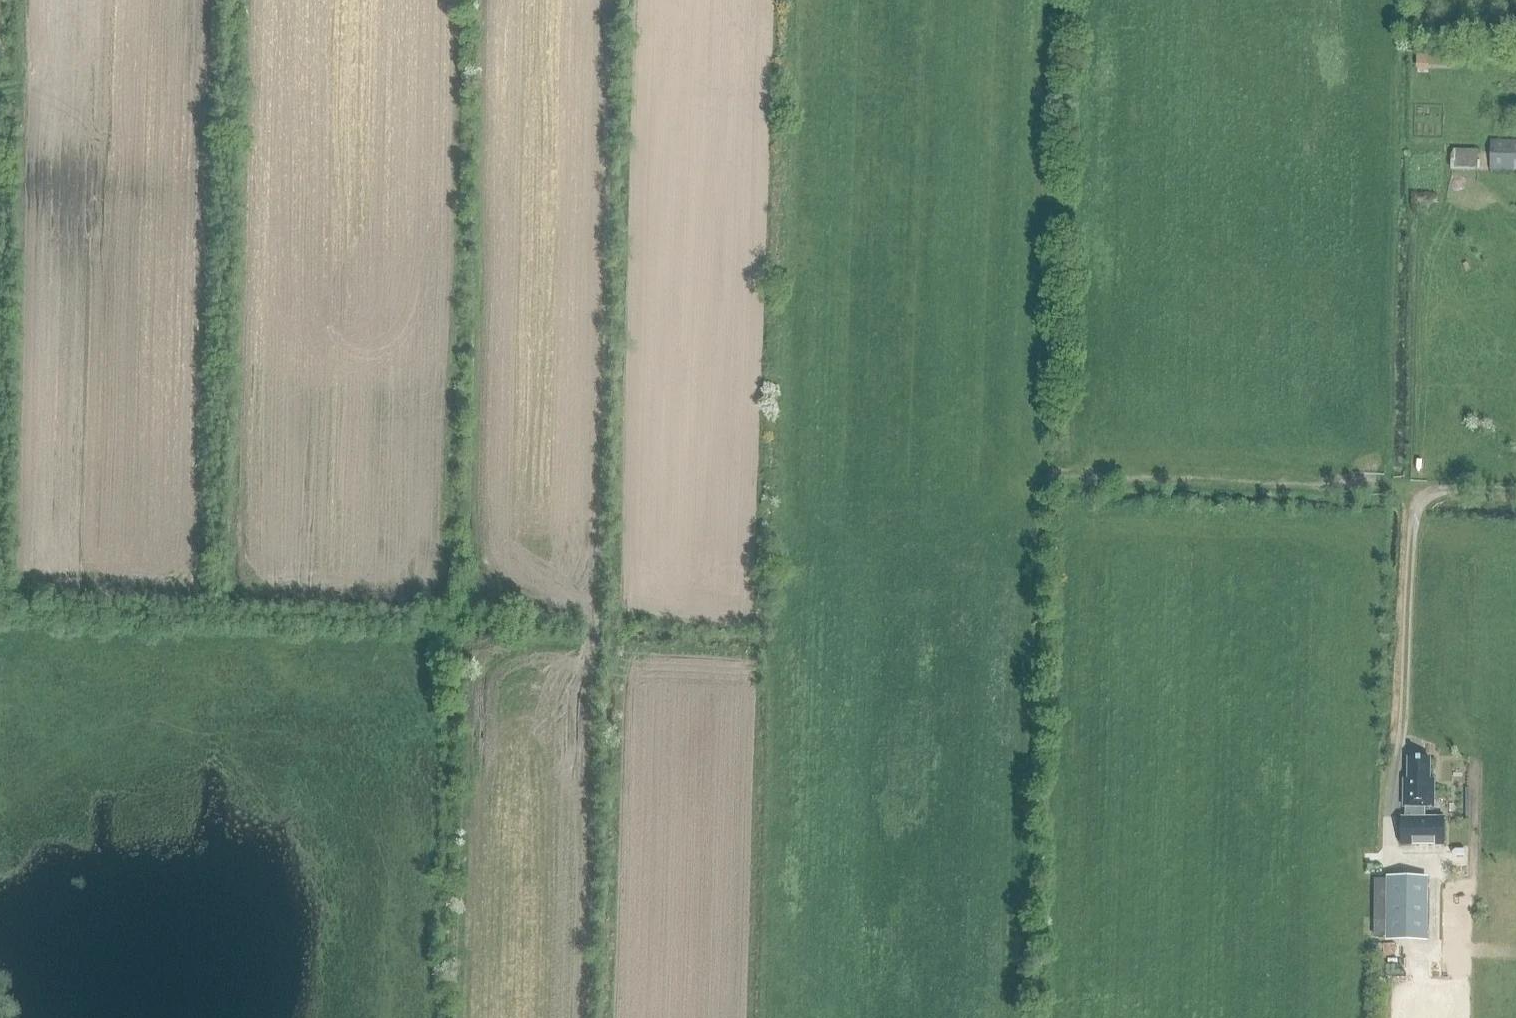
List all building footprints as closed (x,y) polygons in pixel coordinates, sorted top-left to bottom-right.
[(1515,170),(1515,140),(1490,140),(1489,170),(1515,170)] [(1455,148),(1455,167),(1478,167),(1479,148),(1455,148)] [(1408,780),(1404,780),(1403,807),(1407,807),(1407,817),(1403,817),(1403,818),(1401,818),(1401,846),(1443,846),(1443,818),(1425,819),(1425,807),(1433,807),(1434,780),(1429,780),(1429,759),(1408,759),(1408,780)] [(1387,939),(1425,939),(1425,879),(1387,879),(1387,939)]
